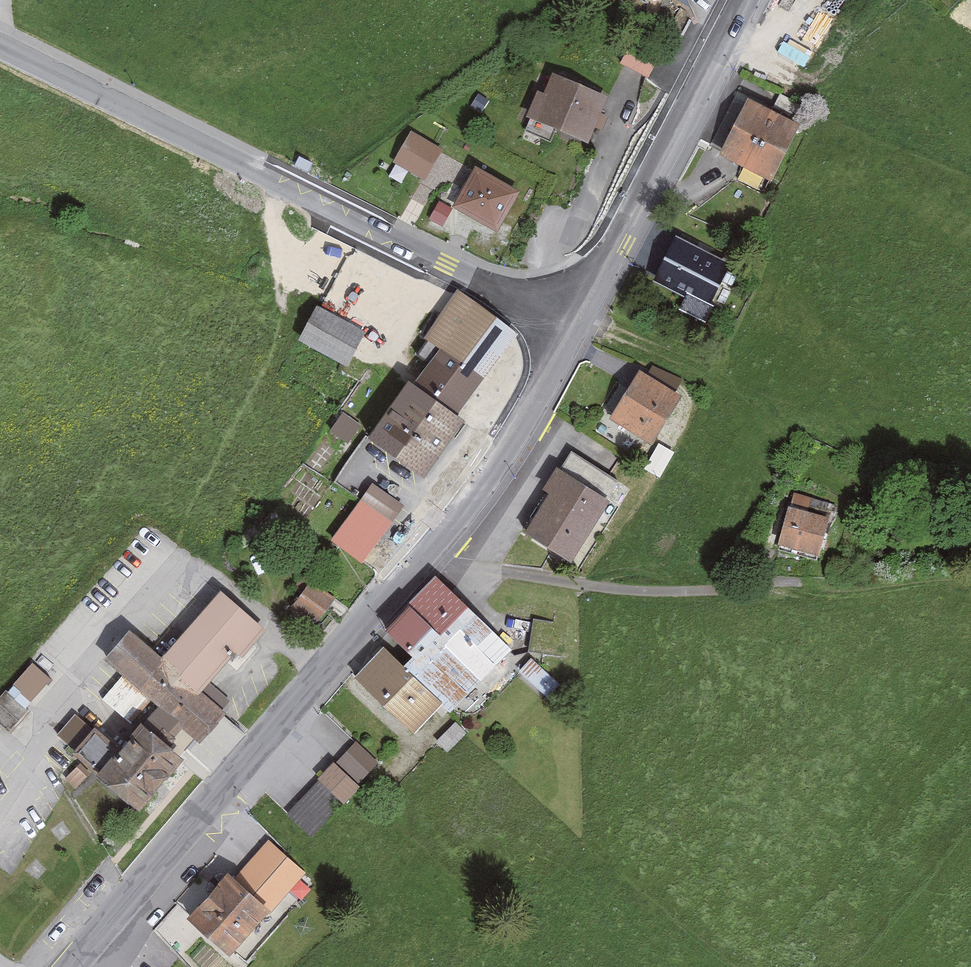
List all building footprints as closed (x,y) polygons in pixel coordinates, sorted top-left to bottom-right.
[(658,51),(632,42),(622,74),(648,82),(658,51)] [(542,71),(521,122),(577,144),(598,94),(542,71)] [(748,103),(717,165),(767,190),(798,127),(748,103)] [(406,138),(389,165),(422,186),(439,159),(406,138)] [(469,177),(450,213),(495,236),(514,200),(469,177)] [(429,215),(441,223),(454,205),(441,196),(429,215)] [(726,273),(670,249),(646,303),(702,327),(726,273)] [(459,294),(412,358),(469,399),(516,335),(459,294)] [(310,310),(291,345),(346,375),(365,340),(310,310)] [(649,371),(679,388),(685,376),(655,360),(649,371)] [(676,404),(636,379),(602,433),(642,458),(676,404)] [(457,429),(407,394),(368,449),(419,484),(457,429)] [(352,439),(362,419),(343,409),(333,429),(352,439)] [(564,471),(555,465),(541,487),(549,491),(525,530),(572,559),(611,497),(608,495),(618,479),(575,453),(564,471)] [(401,504),(371,483),(332,539),(362,560),(401,504)] [(824,531),(787,516),(773,551),(811,566),(824,531)] [(378,631),(409,660),(461,606),(430,577),(378,631)] [(311,579),(290,607),(315,626),(336,598),(311,579)] [(91,698),(54,739),(134,811),(221,715),(201,697),(260,632),(216,593),(154,661),(124,634),(99,662),(119,680),(97,704),(91,698)] [(461,606),(409,660),(400,669),(438,705),(449,716),(510,653),(461,606)] [(408,736),(438,705),(400,669),(378,648),(348,679),(408,736)] [(54,678),(35,660),(0,696),(0,715),(9,724),(54,678)] [(309,838),(357,788),(331,764),(283,814),(309,838)] [(268,837),(231,880),(265,910),(303,867),(268,837)] [(222,874),(184,919),(227,955),(265,910),(231,880),(222,874)]
